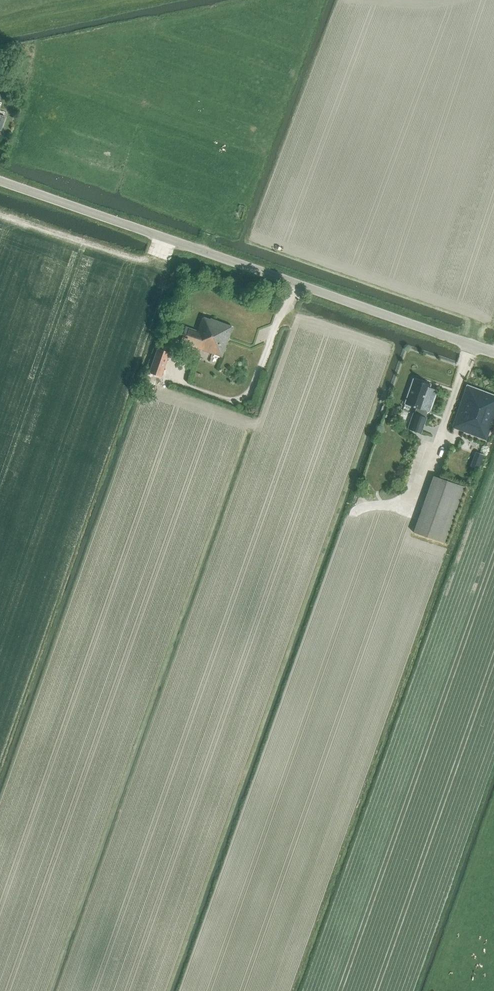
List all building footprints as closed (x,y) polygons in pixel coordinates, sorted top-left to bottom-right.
[(180,342),(222,357),(232,327),(204,317),(203,317),(202,317),(197,330),(186,326),(180,342)] [(150,372),(161,377),(169,352),(158,348),(150,372)] [(422,385),(423,382),(413,378),(404,403),(416,407),(414,413),(413,412),(408,428),(421,433),(426,417),(428,411),(429,412),(437,390),(422,385)] [(486,440),(493,418),(493,395),(467,385),(452,427),(486,440)] [(413,532),(445,543),(465,487),(433,476),(413,532)]
